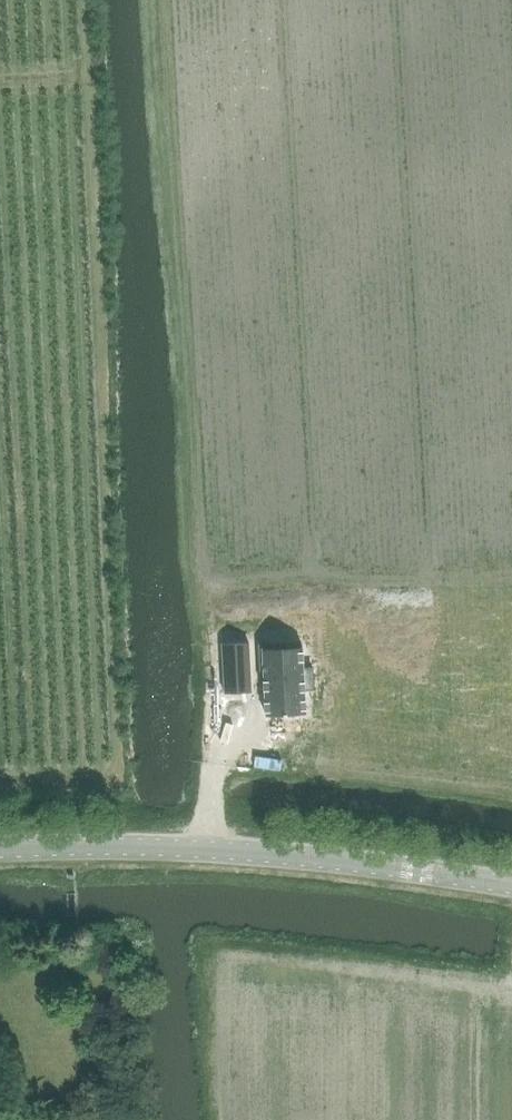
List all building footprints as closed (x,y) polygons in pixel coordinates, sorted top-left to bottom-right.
[(252,691),(248,645),(222,647),(225,693),(252,691)] [(302,649),(262,652),(267,719),(307,716),(302,649)]
